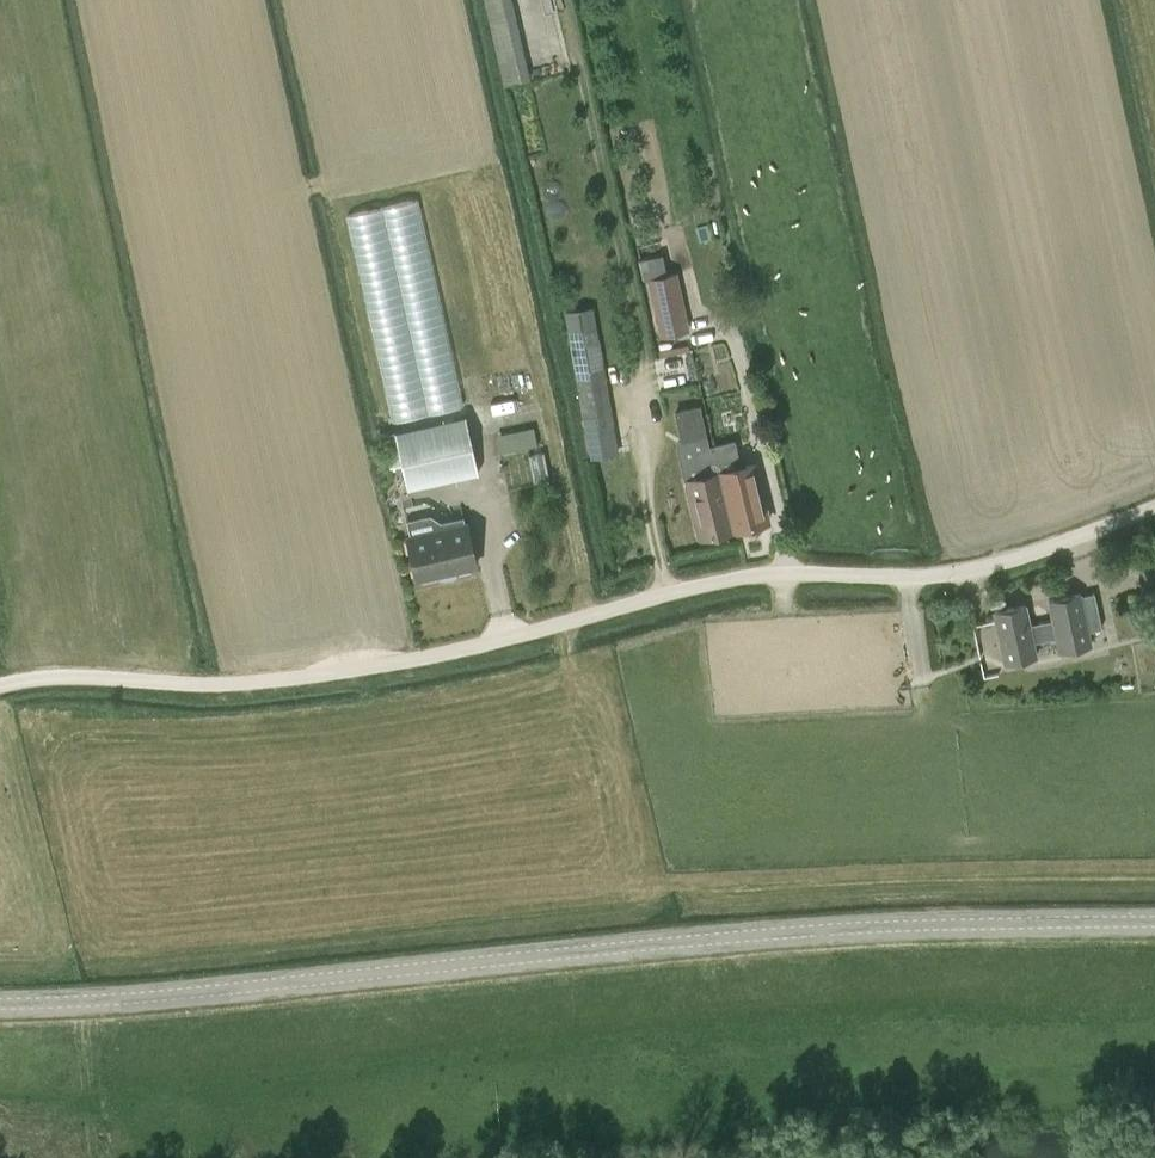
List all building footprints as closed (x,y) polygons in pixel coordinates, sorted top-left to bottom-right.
[(529,78),(511,0),(485,0),(504,84),(529,78)] [(423,197),(349,212),(392,421),(466,406),(423,197)] [(647,278),(660,338),(690,332),(677,272),(647,278)] [(661,391),(703,384),(697,345),(655,352),(661,391)] [(612,405),(580,411),(587,444),(618,439),(612,405)] [(700,405),(674,411),(680,438),(677,443),(682,464),(685,476),(700,538),(734,530),(721,476),(719,470),(719,469),(717,459),(714,446),(711,446),(707,436),(700,405)] [(398,434),(386,437),(393,467),(404,464),(409,489),(472,475),(463,433),(460,419),(398,432),(398,434)] [(539,424),(500,432),(503,452),(543,445),(539,424)] [(735,441),(714,446),(717,459),(719,469),(719,470),(721,476),(734,530),(769,522),(754,462),(741,465),(735,441)] [(415,583),(478,569),(468,521),(404,535),(415,583)] [(995,613),(1005,664),(1039,658),(1035,642),(1055,638),(1058,653),(1093,646),(1090,631),(1102,628),(1095,593),(1082,596),(1081,594),(1049,601),(1053,621),(1030,626),(1026,606),(995,613)]
